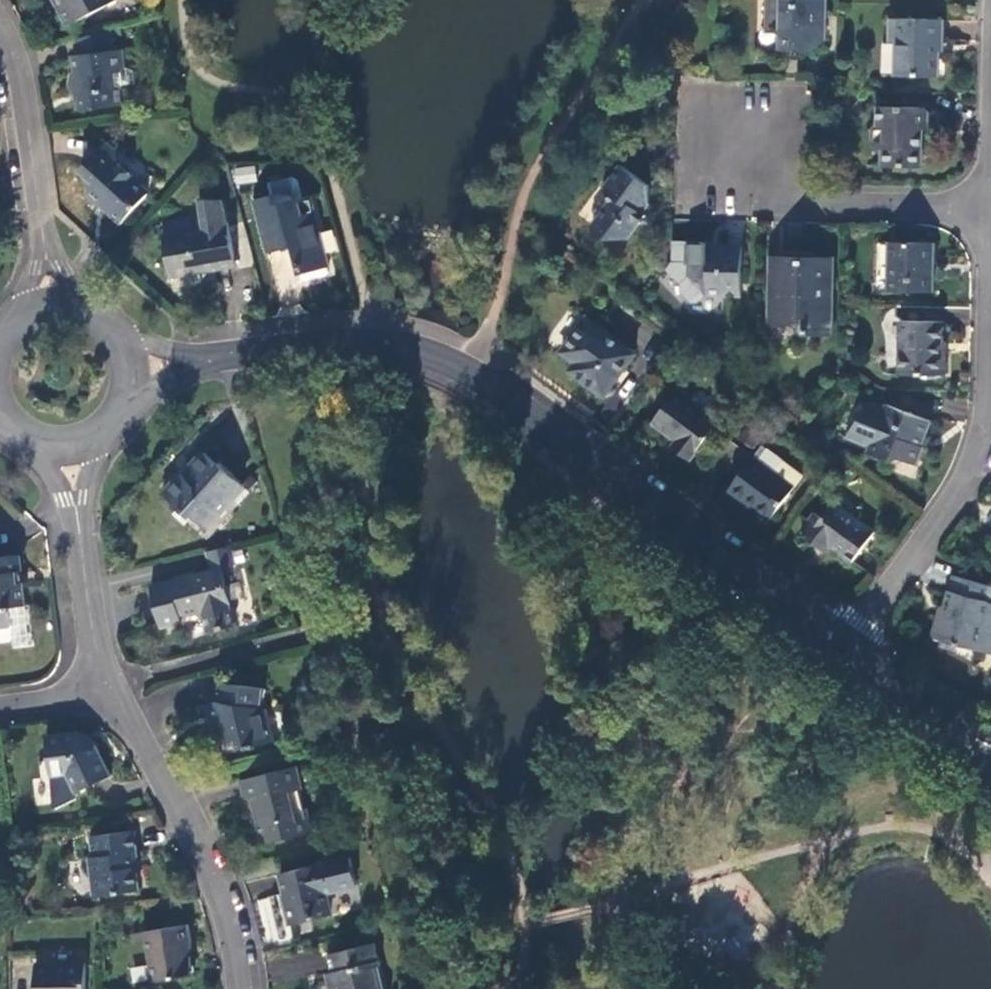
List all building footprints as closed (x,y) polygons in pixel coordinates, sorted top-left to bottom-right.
[(64,6),(61,8),(68,23),(117,0),(61,0),(64,6)] [(767,18),(778,20),(779,49),(808,50),(821,40),(821,0),(767,0),(767,18)] [(939,18),(887,18),(886,41),(893,41),(892,75),(934,75),(936,39),(938,39),(939,18)] [(115,45),(113,29),(75,39),(77,55),(73,55),(74,72),(72,72),(68,84),(76,93),(78,93),(79,109),(123,103),(121,84),(136,82),(135,70),(126,67),(123,44),(115,45)] [(919,105),(875,105),(875,122),(869,126),(868,141),(875,147),(878,147),(878,165),(918,165),(919,127),(919,105)] [(107,142),(79,173),(91,183),(87,189),(88,203),(107,203),(108,213),(120,224),(149,194),(131,178),(133,176),(116,160),(116,151),(107,142)] [(645,185),(618,164),(601,187),(604,189),(605,203),(595,217),(598,230),(609,238),(625,237),(642,214),(639,211),(643,207),(645,185)] [(232,168),(234,184),(257,181),(255,165),(232,168)] [(293,176),(268,183),(272,195),(274,204),(303,197),(298,179),(293,176)] [(303,197),(274,204),(272,195),(255,199),(268,253),(280,250),(293,246),(301,273),(328,266),(308,195),(303,197)] [(226,215),(223,200),(211,199),(199,200),(202,216),(204,216),(206,226),(193,228),(191,217),(177,220),(179,230),(164,233),(163,233),(171,277),(186,275),(197,283),(203,281),(209,272),(223,269),(235,267),(226,215)] [(592,239),(609,238),(598,230),(595,217),(589,224),(592,239)] [(163,222),(164,233),(179,230),(177,220),(163,222)] [(739,296),(739,247),(719,246),(719,248),(707,247),(707,242),(687,241),(687,276),(680,283),(679,289),(689,301),(696,302),(704,295),(739,296)] [(890,241),(889,291),(930,292),(931,273),(929,273),(929,242),(890,241)] [(829,259),(777,259),(776,286),(769,286),(768,320),(793,320),(802,331),(827,332),(829,259)] [(770,259),(769,286),(776,286),(777,259),(770,259)] [(329,272),(328,266),(301,273),(303,278),(307,279),(326,275),(329,272)] [(600,396),(631,354),(584,319),(559,353),(573,364),(567,372),(600,396)] [(899,321),(898,374),(942,376),(942,351),(940,351),(940,323),(899,321)] [(700,409),(675,389),(650,423),(675,442),(674,443),(690,455),(715,422),(699,410),(700,409)] [(927,421),(885,403),(866,451),(890,460),(897,457),(913,462),(920,445),(918,444),(927,421)] [(180,474),(163,493),(189,517),(191,515),(207,529),(234,500),(230,497),(242,484),(218,463),(216,465),(203,453),(191,468),(193,469),(185,478),(180,474)] [(771,472),(751,457),(727,489),(767,519),(791,487),(771,472)] [(780,460),(771,472),(791,487),(800,475),(780,460)] [(871,531),(832,502),(820,518),(813,513),(799,533),(817,547),(822,541),(850,562),(871,531)] [(207,553),(211,572),(220,569),(234,566),(230,547),(207,553)] [(0,559),(0,629),(9,628),(7,608),(24,605),(22,582),(17,583),(16,574),(18,574),(16,557),(0,559)] [(211,572),(150,587),(160,626),(180,623),(179,617),(197,612),(199,621),(204,620),(208,633),(234,626),(228,604),(224,586),(220,569),(211,572)] [(952,574),(940,614),(937,614),(930,638),(973,649),(986,602),(990,603),(990,585),(952,574)] [(239,583),(224,586),(228,604),(243,599),(239,583)] [(266,691),(220,684),(217,703),(212,705),(216,726),(212,728),(217,746),(237,742),(239,750),(248,748),(249,751),(257,749),(257,746),(271,743),(262,710),(266,691)] [(46,738),(50,778),(53,811),(77,799),(75,795),(111,778),(95,744),(84,738),(78,735),(46,738)] [(297,768),(241,781),(245,798),(251,802),(257,802),(261,821),(257,827),(261,841),(267,844),(309,833),(298,785),(301,784),(297,768)] [(93,898),(138,892),(134,868),(132,868),(131,855),(136,854),(133,833),(89,838),(92,859),(88,860),(93,898)] [(331,917),(319,866),(281,875),(293,926),(331,917)] [(186,926),(145,934),(154,982),(194,976),(187,945),(190,945),(186,926)] [(328,956),(332,973),(327,975),(329,984),(332,983),(334,988),(380,988),(375,969),(382,968),(380,963),(379,963),(375,945),(328,956)] [(35,966),(35,988),(84,988),(84,966),(35,966)]
